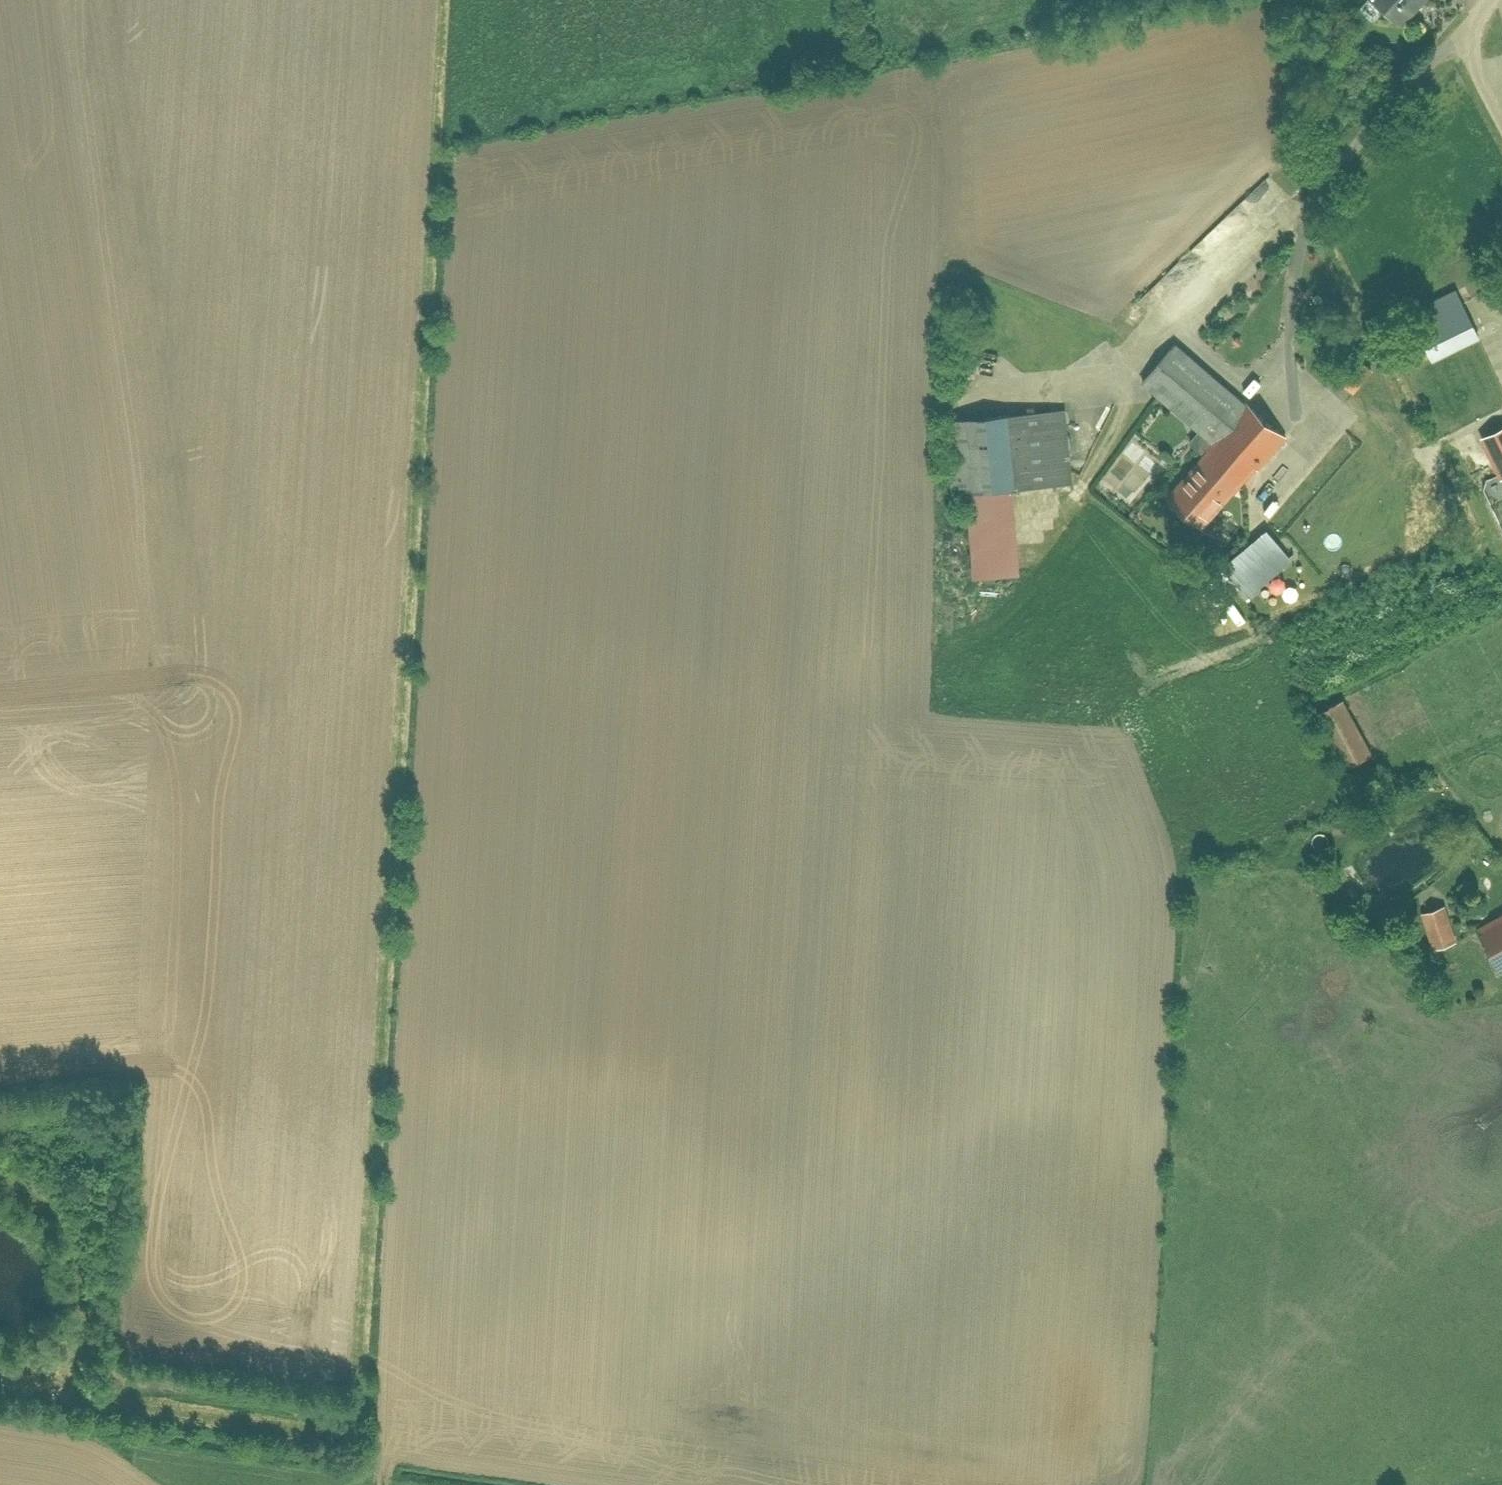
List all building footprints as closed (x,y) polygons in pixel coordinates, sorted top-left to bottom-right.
[(1394,15),(1410,0),(1379,0),(1394,15)] [(1495,400),(1446,297),(1409,315),(1457,418),(1495,400)] [(1280,429),(1167,336),(1134,377),(1200,431),(1155,486),(1201,525),(1280,429)] [(1067,412),(952,420),(956,489),(967,488),(972,579),(1017,576),(1012,490),(1072,486),(1067,412)] [(1480,424),(1494,454),(1482,460),(1489,475),(1501,469),(1501,456),(1500,452),(1501,451),(1501,413),(1480,424)] [(1386,453),(1349,425),(1274,527),(1226,566),(1265,615),(1327,591),(1300,559),(1386,453)] [(1341,698),(1305,716),(1334,773),(1369,755),(1341,698)] [(1463,935),(1447,904),(1422,917),(1437,948),(1463,935)] [(1475,929),(1495,969),(1501,965),(1501,915),(1475,929)]
